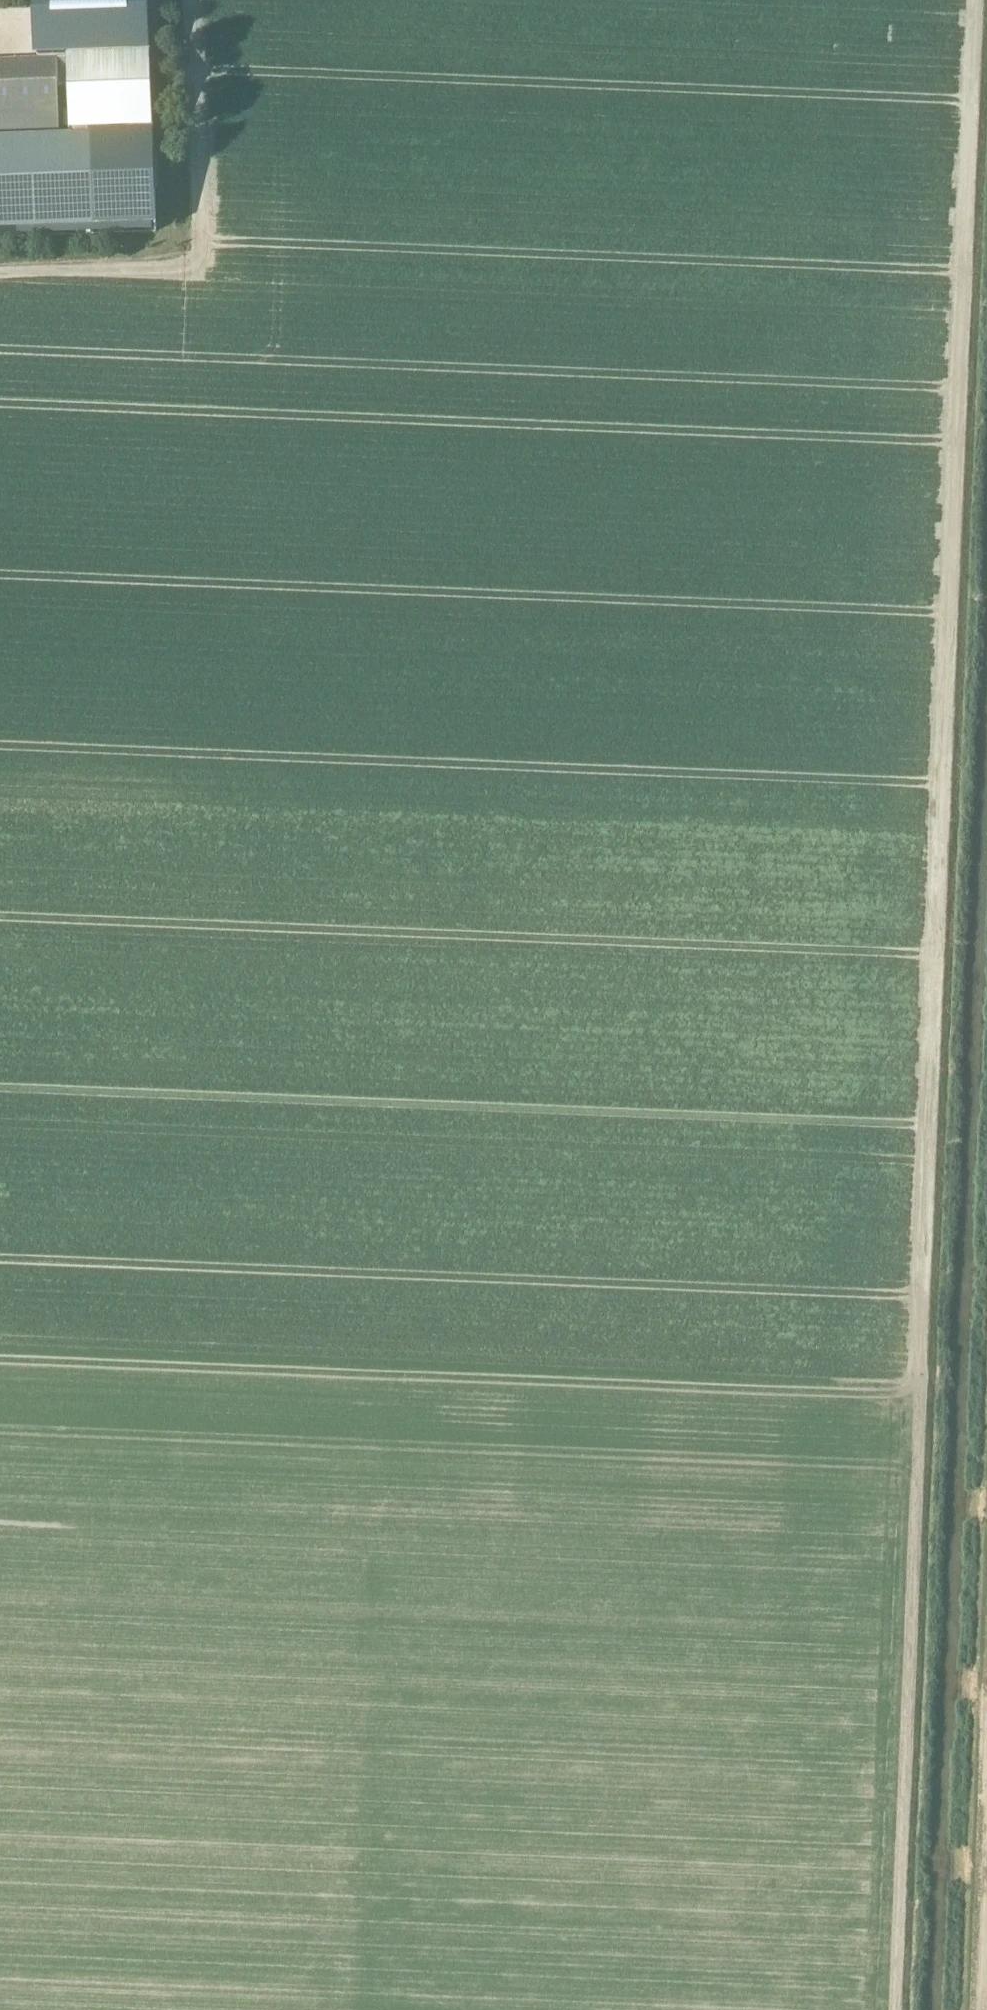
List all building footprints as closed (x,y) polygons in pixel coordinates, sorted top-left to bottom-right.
[(151,59),(149,0),(37,0),(39,63),(68,62),(151,59)] [(58,86),(68,86),(70,136),(88,135),(154,133),(151,59),(68,62),(68,63),(0,65),(0,135),(60,133),(58,86)] [(0,143),(0,236),(158,229),(154,133),(88,135),(70,136),(70,140),(0,143)]
